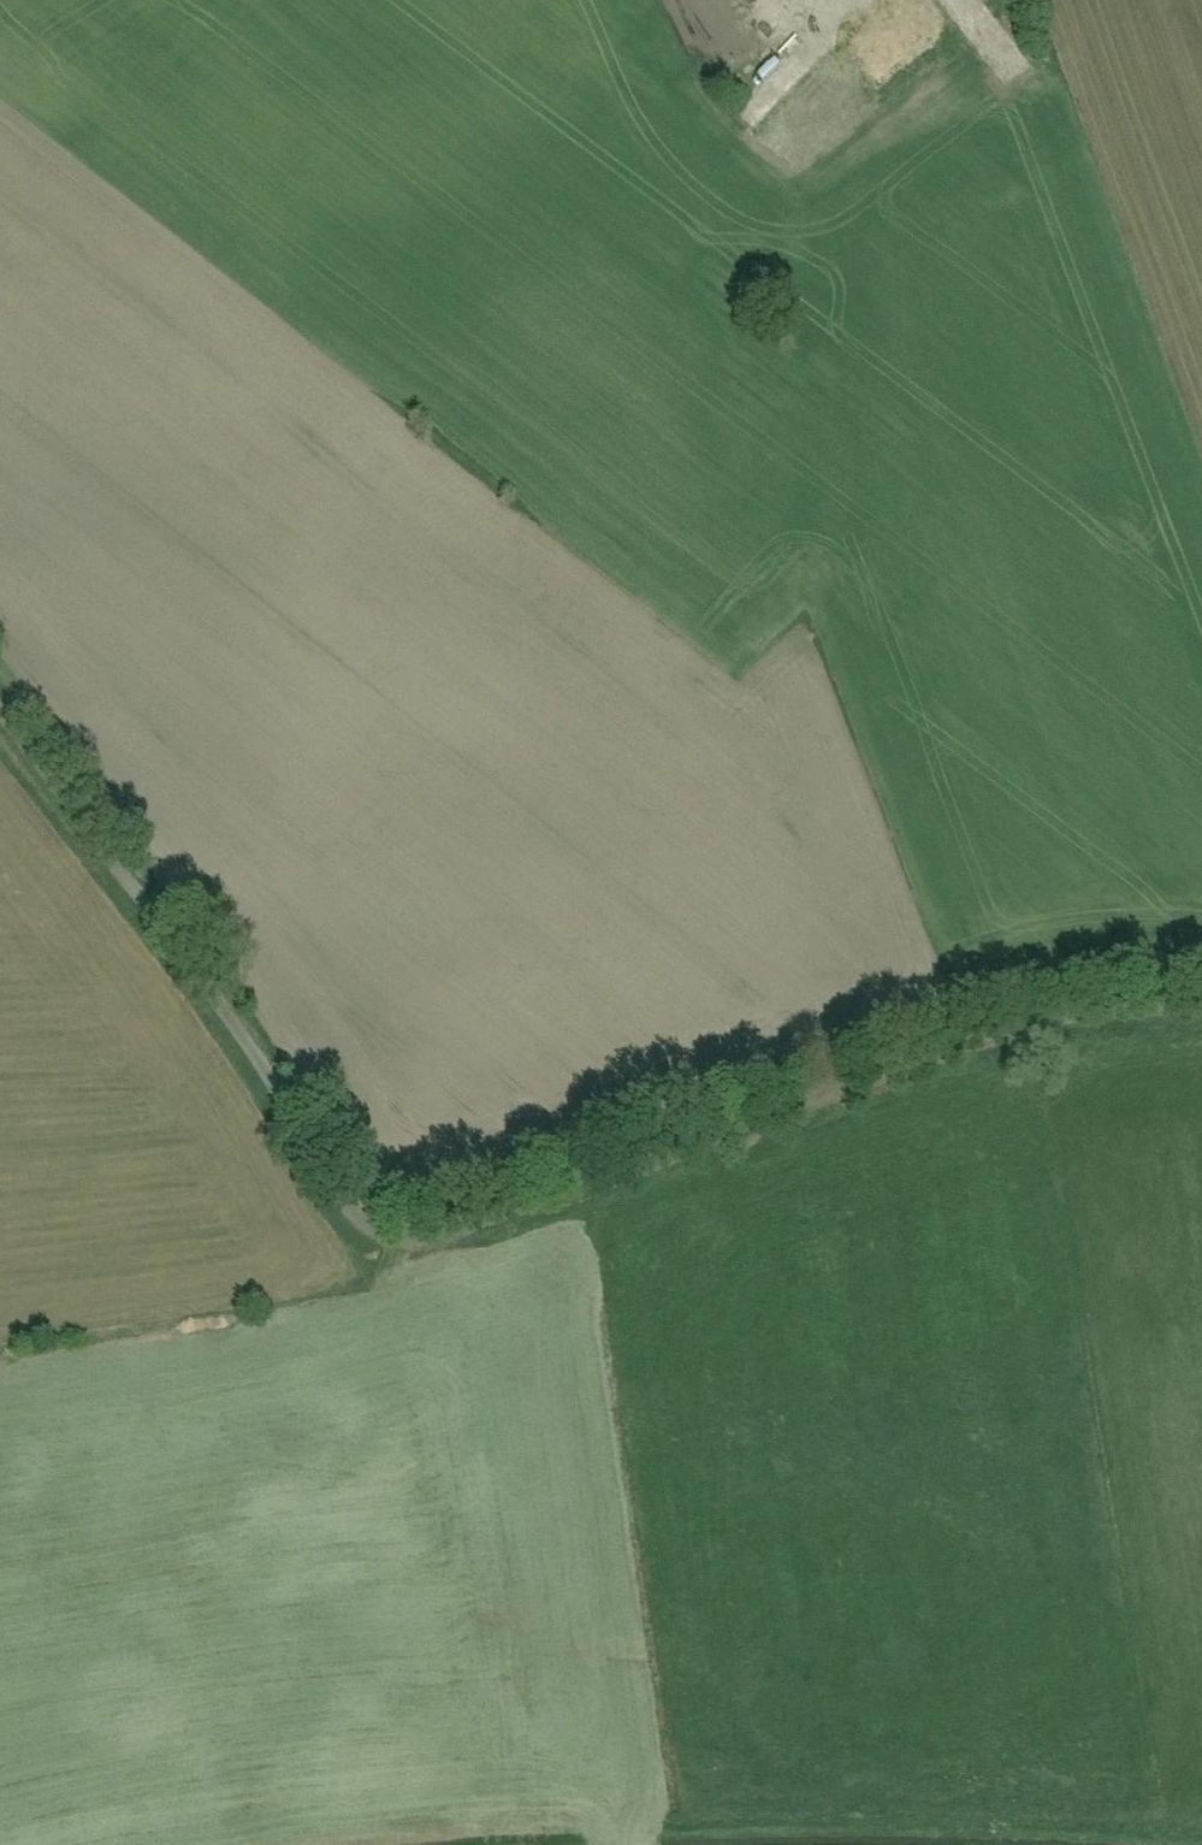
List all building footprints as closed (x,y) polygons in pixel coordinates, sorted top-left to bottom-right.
[(801,25),(808,12),(794,4),(786,16),(801,25)] [(914,124),(928,117),(921,102),(907,109),(914,124)]
